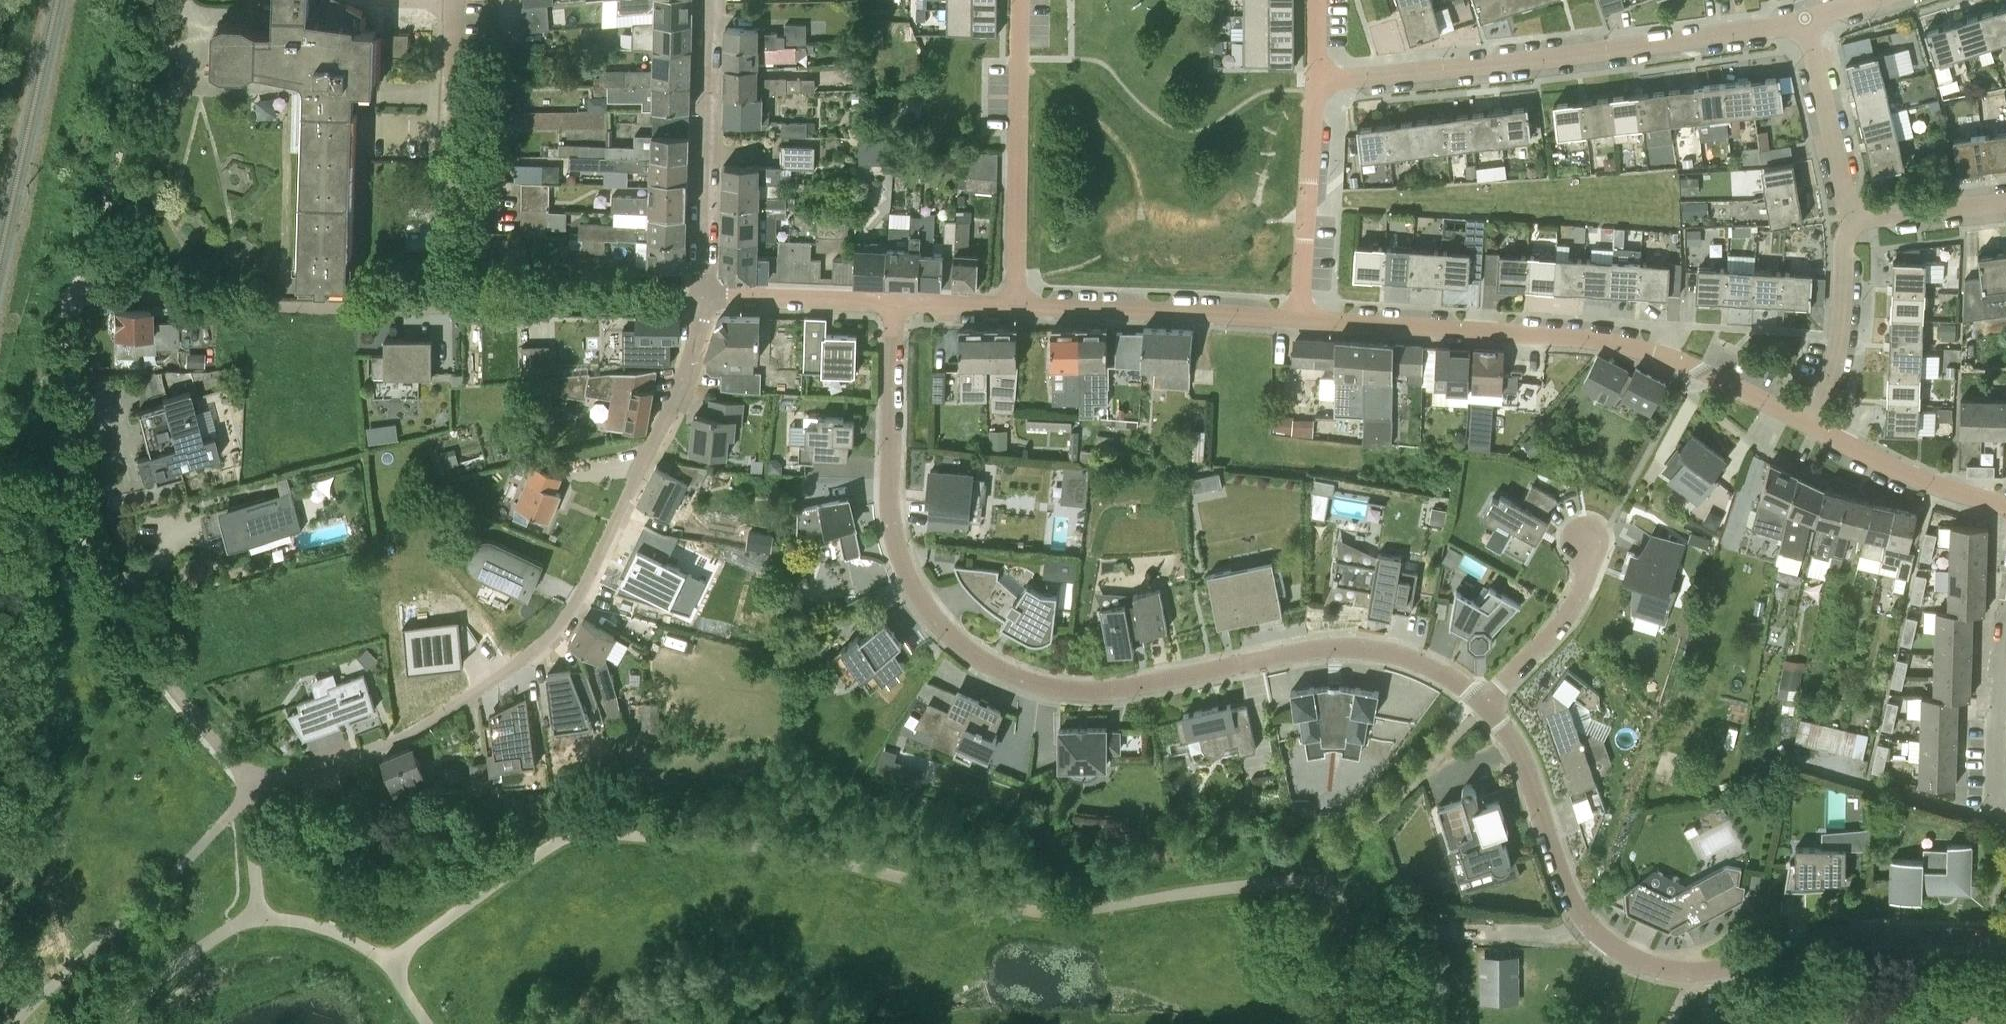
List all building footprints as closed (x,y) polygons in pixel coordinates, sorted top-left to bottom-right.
[(352,158),(354,90),(362,90),(374,91),(376,30),(362,30),(362,14),(346,6),(348,4),(341,0),(330,0),(320,19),(309,17),(309,0),(275,0),(274,37),(257,36),(244,28),(221,28),(220,67),(220,69),(243,69),(256,63),(306,72),(299,283),(318,283),(317,289),(329,290),(330,284),(348,284),(352,158)] [(656,12),(655,22),(692,22),(692,0),(617,0),(617,14),(656,12)] [(947,9),(998,9),(998,0),(947,0),(947,9)] [(1294,0),(1243,0),(1243,14),(1294,14),(1294,0)] [(1433,5),(1431,0),(1398,0),(1403,15),(1433,5)] [(1508,10),(1505,0),(1474,0),(1480,20),(1481,20),(1481,19),(1508,10)] [(1535,2),(1534,0),(1505,0),(1508,10),(1535,2)] [(1603,13),(1625,7),(1622,0),(1599,0),(1603,13)] [(1214,2),(1214,14),(1222,14),(1222,2),(1214,2)] [(549,29),(547,4),(524,6),(522,6),(522,31),(549,29)] [(1433,5),(1403,15),(1411,41),(1410,41),(1410,42),(1438,33),(1441,32),(1433,5)] [(925,20),(925,8),(917,8),(917,20),(925,20)] [(2005,41),(2005,8),(1980,16),(1989,46),(2005,41)] [(998,35),(998,9),(947,9),(947,35),(998,35)] [(1222,14),(1214,14),(1214,26),(1222,26),(1222,14)] [(1295,40),(1294,14),(1243,14),(1244,40),(1295,40)] [(1962,54),(1989,46),(1980,16),(1953,24),(1962,54)] [(653,47),(653,48),(691,48),(692,22),(655,22),(632,24),(632,48),(653,47)] [(791,46),(807,45),(806,24),(785,24),(784,35),(778,35),(777,32),(765,32),(765,27),(726,27),(726,47),(758,48),(758,47),(777,48),(777,47),(790,47),(791,46)] [(1934,63),(1962,54),(1953,24),(1926,32),(1926,31),(1925,31),(1934,63)] [(883,48),(883,28),(864,28),(864,48),(883,48)] [(1890,31),(1869,34),(1871,51),(1892,49),(1890,31)] [(1214,40),(1215,52),(1222,52),(1222,40),(1214,40)] [(1295,40),(1244,40),(1244,66),(1295,66),(1295,40)] [(758,48),(726,47),(725,67),(758,68),(758,67),(759,67),(759,60),(774,60),(774,61),(797,61),(808,53),(807,45),(791,46),(790,47),(777,47),(777,48),(758,47),(758,48)] [(600,85),(624,85),(654,83),(690,83),(691,48),(653,48),(653,69),(625,69),(600,70),(600,82),(600,85)] [(1854,91),(1884,84),(1878,56),(1875,57),(1875,56),(1846,63),(1846,64),(1847,64),(1854,91)] [(725,94),(755,96),(764,95),(786,92),(786,77),(765,77),(761,84),(758,84),(758,68),(725,67),(725,94)] [(1751,81),(1754,113),(1783,109),(1783,106),(1780,77),(1779,77),(1779,78),(1751,81)] [(1727,116),(1754,113),(1751,81),(1723,85),(1727,116)] [(654,83),(624,85),(600,85),(600,82),(594,83),(594,95),(607,95),(608,102),(642,101),(642,110),(653,110),(690,109),(690,83),(654,83)] [(1861,120),(1891,112),(1884,84),(1854,91),(1861,120)] [(1699,119),(1727,116),(1723,85),(1695,88),(1699,119)] [(1671,123),(1699,119),(1695,88),(1667,91),(1671,123)] [(1643,126),(1671,123),(1667,91),(1639,95),(1643,126)] [(724,123),(778,124),(778,120),(769,120),(769,112),(763,112),(764,95),(755,96),(725,94),(724,123)] [(2003,105),(2002,94),(1994,95),(1996,106),(2003,105)] [(1615,129),(1643,126),(1639,95),(1611,98),(1615,129)] [(1587,133),(1615,129),(1611,98),(1583,101),(1587,133)] [(1557,136),(1587,133),(1583,101),(1555,105),(1555,104),(1553,104),(1557,136)] [(1530,137),(1531,136),(1528,107),(1526,107),(1527,108),(1499,111),(1502,143),(1531,140),(1530,137)] [(620,157),(644,158),(688,159),(690,109),(653,110),(652,135),(635,135),(634,145),(559,145),(559,156),(569,156),(606,156),(620,157)] [(1474,147),(1502,143),(1499,111),(1471,115),(1474,147)] [(1867,147),(1898,139),(1891,112),(1861,120),(1867,147)] [(1446,150),(1474,147),(1471,115),(1443,118),(1446,150)] [(1418,153),(1446,150),(1443,118),(1414,122),(1418,153)] [(815,122),(807,122),(782,122),(782,136),(807,136),(807,132),(815,132),(815,122)] [(1390,156),(1418,153),(1414,122),(1387,125),(1390,156)] [(1362,160),(1390,156),(1387,125),(1359,128),(1358,127),(1357,127),(1361,157),(1361,156),(1362,160)] [(2005,165),(2005,132),(1982,135),(1987,167),(2005,165)] [(1959,171),(1987,167),(1982,135),(1953,138),(1958,172),(1959,172),(1959,171)] [(892,138),(860,137),(859,163),(892,163),(893,138),(892,138)] [(1898,139),(1867,147),(1874,174),(1872,174),(1873,175),(1901,168),(1901,167),(1904,167),(1898,139)] [(1759,150),(1760,162),(1793,157),(1790,145),(1759,150)] [(781,166),(723,165),(723,183),(761,184),(790,184),(790,176),(788,176),(788,168),(814,169),(815,147),(781,146),(781,166)] [(1744,163),(1760,162),(1759,150),(1758,147),(1758,146),(1741,148),(1743,163),(1744,163)] [(968,152),(967,166),(997,166),(998,153),(968,152)] [(688,159),(644,158),(620,157),(606,156),(569,156),(569,168),(639,169),(639,173),(650,174),(650,179),(688,180),(688,159)] [(1693,165),(1692,157),(1683,158),(1684,167),(1693,165)] [(1766,196),(1797,191),(1792,163),(1794,163),(1793,162),(1761,167),(1766,196)] [(1477,179),(1475,164),(1466,166),(1468,181),(1477,179)] [(559,182),(559,165),(542,165),(542,182),(559,182)] [(966,179),(997,180),(997,166),(967,166),(967,176),(966,179)] [(1698,193),(1698,176),(1681,176),(1681,193),(1698,193)] [(1357,177),(1350,177),(1351,186),(1351,187),(1359,186),(1358,177),(1357,177)] [(649,196),(612,195),(611,212),(613,212),(649,213),(687,215),(688,180),(650,179),(649,196)] [(966,190),(966,193),(997,193),(997,180),(966,179),(966,190)] [(521,208),(549,209),(549,183),(522,182),(497,181),(497,207),(521,208)] [(761,184),(723,183),(722,206),(787,207),(795,207),(795,197),(760,196),(761,184)] [(883,185),(875,192),(880,197),(887,190),(883,185)] [(854,199),(854,188),(842,188),(842,199),(854,199)] [(1766,196),(1771,226),(1803,220),(1803,219),(1802,219),(1797,191),(1766,196)] [(1698,216),(1698,202),(1682,202),(1682,216),(1698,216)] [(722,239),(759,240),(776,241),(777,217),(786,217),(787,207),(722,206),(722,239)] [(549,209),(521,208),(521,234),(548,235),(549,209)] [(613,224),(603,223),(579,222),(578,239),(584,240),(605,240),(649,241),(686,244),(686,218),(650,217),(649,213),(613,212),(613,224)] [(816,237),(827,237),(827,215),(816,214),(816,237)] [(827,237),(837,237),(838,215),(827,215),(827,237)] [(838,215),(837,237),(848,237),(849,215),(838,215)] [(887,247),(885,284),(917,286),(919,242),(920,224),(920,216),(910,216),(909,227),(888,226),(887,247)] [(1483,250),(1485,220),(1475,219),(1466,219),(1465,248),(1471,249),(1482,250),(1483,250)] [(934,253),(935,225),(920,224),(919,242),(917,286),(953,288),(957,221),(945,220),(943,253),(934,253)] [(957,221),(953,288),(977,289),(979,255),(965,254),(965,250),(968,250),(969,222),(957,221)] [(1701,245),(1701,229),(1687,229),(1687,245),(1701,245)] [(527,239),(502,238),(501,264),(526,266),(527,239)] [(721,273),(725,279),(764,280),(765,255),(759,255),(759,240),(722,239),(721,273)] [(605,240),(584,240),(583,253),(604,254),(605,240)] [(811,259),(811,241),(778,240),(778,255),(778,256),(787,257),(799,258),(810,259),(811,259)] [(685,268),(686,244),(649,241),(648,268),(685,268)] [(1539,243),(1538,254),(1565,255),(1565,244),(1539,243)] [(1355,277),(1383,279),(1385,247),(1355,245),(1353,278),(1355,278),(1355,277)] [(855,260),(855,283),(885,284),(887,247),(856,246),(855,260)] [(1383,279),(1411,280),(1414,249),(1385,247),(1383,279)] [(1587,247),(1587,258),(1638,258),(1638,247),(1587,247)] [(1411,280),(1439,282),(1442,251),(1414,249),(1411,280)] [(1442,251),(1439,282),(1467,284),(1467,285),(1468,285),(1470,252),(1442,251)] [(1497,287),(1526,289),(1528,255),(1486,253),(1484,282),(1497,283),(1497,287)] [(1981,285),(1985,316),(2005,313),(2005,253),(1979,257),(1979,255),(1978,256),(1981,282),(1981,285)] [(764,280),(767,280),(775,280),(776,255),(768,255),(765,255),(764,280)] [(776,255),(775,280),(787,281),(787,257),(778,256),(778,255),(776,255)] [(1526,289),(1554,291),(1556,257),(1528,255),(1526,289)] [(787,281),(798,281),(799,258),(787,257),(787,281)] [(1554,291),(1582,292),(1585,259),(1556,257),(1554,291)] [(798,281),(809,281),(810,259),(799,258),(798,281)] [(809,281),(821,282),(821,260),(811,259),(810,259),(809,281)] [(1582,292),(1610,294),(1613,261),(1585,259),(1582,292)] [(832,282),(843,283),(844,260),(833,260),(832,282)] [(843,283),(855,283),(855,260),(844,260),(843,283)] [(1893,290),(1924,292),(1925,263),(1922,263),(1922,262),(1893,260),(1893,262),(1894,262),(1893,290)] [(1610,294),(1638,296),(1640,263),(1613,261),(1610,294)] [(1640,263),(1638,296),(1668,298),(1670,264),(1640,263)] [(1697,298),(1725,300),(1727,269),(1697,267),(1695,299),(1697,299),(1697,298)] [(1725,300),(1753,302),(1755,270),(1727,269),(1725,300)] [(1753,302),(1781,303),(1783,272),(1755,270),(1753,302)] [(1783,272),(1781,303),(1809,305),(1809,306),(1811,307),(1812,277),(1811,277),(1812,274),(1783,272)] [(670,289),(683,290),(683,275),(671,275),(670,289)] [(1981,285),(1981,282),(1964,284),(1963,318),(1985,316),(1981,285)] [(1891,318),(1923,320),(1924,292),(1893,290),(1891,318)] [(114,311),(114,338),(155,338),(154,347),(179,347),(179,323),(150,323),(150,311),(114,311)] [(680,338),(680,316),(637,316),(637,329),(623,329),(623,364),(670,364),(670,338),(680,338)] [(755,359),(758,359),(759,317),(724,316),(716,322),(704,363),(705,364),(706,365),(707,365),(707,369),(715,378),(720,378),(720,393),(740,394),(740,391),(761,392),(761,372),(754,372),(755,359)] [(804,371),(832,372),(854,373),(854,374),(856,374),(857,335),(821,334),(822,318),(807,318),(807,317),(806,317),(804,337),(804,371)] [(1890,346),(1921,349),(1923,320),(1891,318),(1890,346)] [(1955,341),(1956,324),(1937,322),(1936,339),(1955,341)] [(1108,388),(1107,366),(1107,328),(1080,329),(1080,403),(1080,416),(1094,416),(1094,403),(1107,402),(1108,388)] [(1190,371),(1192,351),(1193,331),(1144,328),(1144,332),(1142,366),(1142,369),(1155,369),(1154,386),(1189,388),(1190,371)] [(960,400),(987,399),(987,366),(986,366),(986,329),(960,329),(960,400)] [(991,409),(1014,411),(1017,369),(1017,329),(986,329),(986,366),(987,366),(991,366),(991,409)] [(1080,403),(1080,329),(1052,329),(1053,403),(1080,403)] [(1142,366),(1144,332),(1116,331),(1114,365),(1142,366)] [(373,377),(432,377),(432,339),(385,339),(385,355),(373,355),(373,377)] [(1334,415),(1362,417),(1365,342),(1336,340),(1336,341),(1296,340),(1295,365),(1334,366),(1334,415)] [(1406,383),(1422,383),(1424,346),(1393,344),(1365,342),(1362,417),(1363,417),(1363,440),(1391,443),(1393,372),(1406,373),(1406,383)] [(1450,347),(1436,347),(1424,346),(1422,383),(1422,385),(1434,385),(1434,387),(1446,388),(1446,393),(1468,394),(1470,349),(1469,349),(1469,354),(1450,353),(1450,347)] [(1889,375),(1920,376),(1921,349),(1890,346),(1889,375)] [(549,349),(524,349),(523,373),(549,373),(549,349)] [(1511,375),(1503,375),(1504,350),(1474,349),(1473,369),(1469,448),(1479,449),(1490,449),(1493,391),(1502,391),(1517,392),(1516,411),(1543,412),(1577,374),(1511,371),(1511,375)] [(204,368),(204,352),(187,352),(187,368),(204,368)] [(1598,355),(1582,386),(1612,401),(1617,392),(1622,394),(1632,375),(1626,372),(1627,370),(1598,355)] [(1954,377),(1955,367),(1947,366),(1946,376),(1954,377)] [(1632,416),(1639,404),(1651,410),(1665,383),(1636,368),(1632,375),(1622,394),(1617,392),(1612,401),(1610,405),(1632,416)] [(607,427),(646,428),(653,388),(657,369),(588,375),(585,394),(611,399),(607,427)] [(946,370),(932,370),(931,400),(945,400),(946,370)] [(585,393),(584,373),(533,375),(534,395),(585,393)] [(463,384),(463,374),(451,374),(451,384),(463,384)] [(1887,403),(1919,404),(1920,376),(1889,375),(1887,403)] [(202,439),(189,392),(162,399),(163,404),(136,411),(147,452),(136,455),(141,477),(153,474),(155,483),(182,476),(180,467),(219,457),(213,436),(202,439)] [(1960,434),(1981,435),(1982,399),(1961,398),(1960,434)] [(1981,435),(2003,436),(2004,400),(1982,399),(1981,435)] [(691,451),(711,452),(728,455),(730,437),(735,437),(737,422),(743,423),(745,402),(730,402),(710,400),(709,417),(694,416),(691,451)] [(1919,404),(1887,403),(1886,431),(1885,431),(1885,432),(1914,434),(1914,433),(1917,433),(1919,404)] [(1951,421),(1951,407),(1939,407),(1939,421),(1951,421)] [(1292,433),(1294,416),(1275,414),(1273,430),(1292,433)] [(814,445),(814,456),(849,457),(849,441),(854,442),(855,421),(844,421),(844,417),(818,417),(818,426),(806,425),(806,445),(814,445)] [(1072,421),(1027,419),(1026,428),(1072,430),(1072,421)] [(378,442),(376,426),(367,427),(369,443),(378,442)] [(997,448),(997,429),(988,429),(988,448),(997,448)] [(1547,445),(1540,432),(1520,442),(1526,455),(1547,445)] [(1113,437),(1097,433),(1095,443),(1111,446),(1113,437)] [(1696,502),(1703,494),(1717,479),(1712,475),(1725,459),(1693,433),(1676,455),(1683,461),(1668,480),(1696,502)] [(1077,458),(1079,443),(1064,441),(1062,457),(1077,458)] [(457,465),(454,449),(441,452),(444,468),(457,465)] [(943,452),(942,462),(959,464),(960,454),(943,452)] [(781,472),(781,463),(776,458),(769,458),(769,472),(781,472)] [(1452,475),(1455,461),(1444,458),(1440,472),(1452,475)] [(638,501),(671,518),(686,486),(690,488),(700,465),(682,463),(662,460),(659,466),(656,465),(638,501)] [(1765,533),(1783,539),(1789,512),(1798,476),(1770,463),(1760,498),(1751,529),(1765,533)] [(534,465),(516,506),(523,509),(518,520),(532,526),(537,515),(549,521),(561,494),(555,491),(562,477),(534,465)] [(1967,476),(1980,476),(1981,465),(1967,465),(1967,476)] [(1981,465),(1980,476),(1994,476),(1994,465),(1981,465)] [(1063,476),(1088,478),(1089,468),(1064,466),(1063,476)] [(929,523),(954,525),(955,524),(969,525),(969,522),(971,503),(982,503),(982,502),(985,502),(987,483),(985,483),(985,480),(974,478),(974,474),(930,470),(928,491),(932,492),(931,500),(929,523)] [(1209,490),(1205,470),(1190,473),(1193,493),(1209,490)] [(1782,539),(1783,540),(1790,542),(1790,545),(1795,547),(1797,544),(1800,526),(1808,529),(1811,521),(1815,523),(1817,523),(1824,489),(1798,476),(1789,512),(1783,539),(1782,539)] [(1312,493),(1328,495),(1333,495),(1334,483),(1313,481),(1312,493)] [(1513,529),(1503,548),(1526,561),(1539,537),(1534,534),(1543,517),(1549,510),(1550,509),(1558,502),(1556,498),(1532,485),(1521,505),(1501,495),(1498,499),(1492,496),(1481,518),(1495,526),(1498,521),(1513,529)] [(1831,559),(1832,554),(1835,540),(1847,495),(1824,489),(1817,523),(1822,525),(1813,554),(1831,559)] [(240,546),(302,530),(292,491),(230,507),(240,546)] [(1850,532),(1864,536),(1872,502),(1847,495),(1835,540),(1832,554),(1843,557),(1850,532)] [(826,532),(838,530),(845,560),(846,560),(845,557),(859,554),(860,557),(861,556),(849,498),(829,502),(798,509),(798,523),(824,525),(826,532)] [(1865,536),(1860,554),(1881,559),(1882,559),(1895,508),(1872,502),(1864,536),(1865,536)] [(1446,526),(1448,510),(1432,507),(1429,523),(1446,526)] [(1909,551),(1909,548),(1909,547),(1917,513),(1895,508),(1882,559),(1881,559),(1881,560),(1898,564),(1896,576),(1908,579),(1912,559),(1914,553),(1909,551)] [(665,562),(678,537),(662,534),(650,528),(644,525),(642,529),(646,531),(615,592),(675,607),(691,575),(665,562)] [(1950,547),(1986,548),(1987,527),(1951,525),(1950,547)] [(1923,545),(1933,548),(1937,534),(1926,531),(1923,545)] [(772,535),(745,532),(743,548),(770,551),(772,535)] [(1711,538),(1701,535),(1698,544),(1707,548),(1711,538)] [(1636,579),(1635,607),(1667,617),(1676,587),(1671,585),(1684,546),(1653,536),(1643,551),(1634,553),(1626,576),(1636,579)] [(478,576),(528,599),(544,561),(497,539),(493,538),(488,538),(483,538),(478,540),(474,543),(471,547),(469,551),(468,556),(468,563),(470,568),(473,572),(478,576)] [(1933,548),(1923,545),(1919,559),(1930,562),(1933,548)] [(1949,569),(1986,570),(1986,548),(1950,547),(1949,569)] [(1334,580),(1336,580),(1336,584),(1357,588),(1355,602),(1370,604),(1369,613),(1391,616),(1392,608),(1411,611),(1417,572),(1400,568),(1401,557),(1378,553),(1376,566),(1337,559),(1334,580)] [(1043,566),(1076,571),(1077,561),(1047,557),(1047,560),(1044,560),(1043,566)] [(1272,561),(1208,575),(1218,624),(1260,615),(1259,609),(1279,604),(1281,611),(1297,608),(1297,606),(1282,610),(1279,594),(1286,592),(1281,568),(1274,569),(1272,561)] [(997,581),(998,571),(956,565),(956,564),(954,565),(956,569),(958,574),(961,579),(964,584),(966,582),(1007,615),(1004,621),(1030,635),(1031,635),(1035,636),(1037,636),(1040,636),(1044,635),(1048,633),(1050,638),(1053,637),(1058,596),(1041,594),(1027,585),(1018,598),(997,581)] [(1949,590),(1985,591),(1986,570),(1949,569),(1949,590)] [(1913,587),(1924,590),(1927,576),(1916,573),(1913,587)] [(1457,589),(1456,589),(1455,605),(1450,624),(1451,625),(1452,623),(1455,625),(1468,633),(1468,643),(1475,651),(1485,650),(1490,645),(1492,643),(1492,633),(1492,632),(1519,604),(1520,605),(1521,604),(1490,586),(1489,588),(1492,590),(1501,595),(1488,608),(1457,591),(1457,589)] [(1924,590),(1913,587),(1910,601),(1921,604),(1924,590)] [(1135,600),(1100,607),(1109,654),(1135,649),(1134,644),(1145,642),(1143,633),(1168,628),(1160,589),(1134,594),(1135,600)] [(1948,610),(1972,613),(1984,613),(1985,591),(1949,590),(1948,610)] [(813,609),(816,599),(802,594),(802,605),(813,609)] [(1756,599),(1753,613),(1762,614),(1764,600),(1756,599)] [(1795,604),(1787,603),(1785,614),(1793,615),(1795,604)] [(1935,633),(1972,634),(1972,613),(1948,610),(1935,611),(1935,633)] [(1903,629),(1914,632),(1918,618),(1906,616),(1903,629)] [(408,667),(417,666),(417,668),(462,663),(462,661),(464,661),(463,653),(480,641),(463,618),(404,625),(408,667)] [(603,662),(617,637),(584,618),(570,643),(587,653),(601,660),(603,662)] [(887,674),(891,679),(900,672),(897,667),(906,660),(902,656),(909,651),(885,620),(861,638),(859,635),(842,648),(862,673),(872,686),(887,674)] [(1914,632),(1903,629),(1900,643),(1911,646),(1914,632)] [(1934,654),(1971,656),(1972,634),(1935,633),(1934,654)] [(377,659),(367,649),(357,658),(367,668),(377,659)] [(1934,676),(1970,677),(1971,656),(1934,654),(1934,676)] [(1894,672),(1905,675),(1908,661),(1897,658),(1894,672)] [(601,660),(596,669),(600,681),(605,697),(612,727),(625,724),(617,692),(608,665),(603,662),(601,660)] [(1782,697),(1796,700),(1798,700),(1805,670),(1783,666),(1777,696),(1782,697)] [(1589,849),(1606,810),(1596,782),(1588,759),(1607,752),(1603,740),(1577,727),(1570,707),(1577,697),(1588,707),(1600,706),(1599,693),(1568,669),(1548,694),(1551,697),(1544,705),(1549,719),(1546,719),(1559,756),(1560,756),(1573,790),(1569,792),(1587,849),(1589,849)] [(570,670),(547,673),(556,735),(596,730),(587,708),(598,703),(586,673),(574,678),(570,670)] [(1905,675),(1894,672),(1891,686),(1902,689),(1905,675)] [(329,692),(298,702),(308,731),(348,717),(350,722),(371,715),(369,710),(375,708),(364,674),(327,687),(329,692)] [(1933,695),(1958,698),(1970,698),(1970,677),(1934,676),(1933,695)] [(931,683),(923,699),(934,704),(942,689),(931,683)] [(1300,715),(1304,736),(1319,733),(1321,740),(1348,740),(1349,733),(1365,736),(1369,715),(1374,716),(1379,691),(1355,687),(1355,689),(1335,685),(1315,688),(1314,687),(1291,691),(1295,715),(1300,715)] [(488,767),(536,761),(526,691),(525,691),(525,692),(515,694),(488,711),(490,719),(482,720),(488,767)] [(973,756),(986,762),(997,735),(992,733),(1001,711),(957,691),(946,718),(961,724),(958,731),(943,724),(934,745),(954,753),(952,758),(969,765),(973,756)] [(1921,719),(1957,720),(1958,698),(1933,695),(1921,696),(1921,719)] [(1884,714),(1895,717),(1898,703),(1887,700),(1884,714)] [(642,703),(642,730),(659,730),(659,703),(642,703)] [(1225,747),(1225,744),(1237,742),(1239,751),(1256,748),(1247,706),(1226,710),(1218,707),(1218,706),(1183,714),(1184,719),(1177,721),(1180,740),(1170,742),(1172,753),(1203,747),(1204,751),(1210,754),(1217,755),(1222,752),(1225,747)] [(1895,717),(1884,714),(1881,727),(1892,730),(1895,717)] [(1795,742),(1819,748),(1824,724),(1800,718),(1795,742)] [(1920,741),(1956,742),(1957,720),(1921,719),(1920,741)] [(1819,748),(1840,753),(1845,729),(1824,724),(1819,748)] [(1060,766),(1106,766),(1106,750),(1120,750),(1119,731),(1106,732),(1106,728),(1059,728),(1060,766)] [(1845,729),(1840,753),(1862,758),(1868,734),(1845,729)] [(1919,762),(1956,763),(1956,742),(1920,741),(1919,762)] [(1874,757),(1885,759),(1889,746),(1878,743),(1874,757)] [(397,793),(426,781),(413,747),(383,758),(397,793)] [(1885,759),(1874,757),(1871,770),(1882,773),(1885,759)] [(1956,763),(1919,762),(1919,784),(1955,785),(1956,763)] [(1748,790),(1752,779),(1738,775),(1734,786),(1748,790)] [(1499,799),(1495,800),(1488,802),(1485,791),(1477,793),(1475,786),(1472,784),(1468,783),(1465,784),(1462,787),(1461,791),(1463,798),(1437,805),(1443,824),(1449,845),(1459,842),(1468,872),(1490,866),(1491,868),(1497,872),(1500,873),(1507,871),(1510,868),(1511,862),(1508,849),(1506,849),(1503,838),(1504,838),(1503,834),(1505,833),(1509,832),(1499,799)] [(1315,807),(1308,799),(1293,799),(1295,813),(1315,813),(1315,807)] [(1922,860),(1891,859),(1890,899),(1922,900),(1922,891),(1938,892),(1939,895),(1942,899),(1946,900),(1950,899),(1953,896),(1954,892),(1963,893),(1970,886),(1971,845),(1947,844),(1947,849),(1923,848),(1922,860)] [(1795,862),(1790,862),(1785,888),(1825,888),(1825,881),(1845,882),(1846,848),(1795,847),(1795,862)] [(1671,894),(1640,880),(1609,901),(1677,932),(1743,899),(1745,885),(1738,884),(1740,877),(1741,868),(1727,865),(1671,894)] [(1480,1002),(1519,1002),(1518,956),(1479,956),(1480,1002)]
